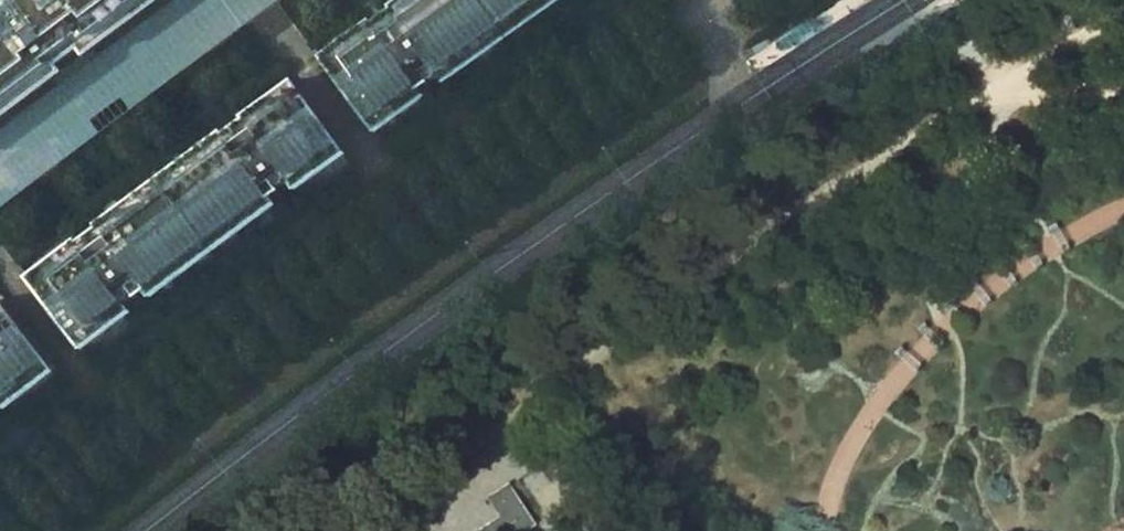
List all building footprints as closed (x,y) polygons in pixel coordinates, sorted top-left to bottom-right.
[(102,56),(57,90),(0,132),(0,208),(101,134),(92,121),(123,98),(132,111),(282,0),(178,0),(102,56)] [(64,73),(59,67),(69,59),(79,52),(84,58),(161,0),(0,0),(0,120),(64,73)] [(418,1),(384,26),(381,29),(374,33),(350,51),(345,46),(323,62),(370,126),(387,114),(384,110),(402,96),(405,100),(418,91),(428,84),(439,75),(460,60),(457,55),(483,37),(486,41),(501,31),(546,0),(417,0),(418,1)] [(775,42),(781,50),(817,27),(812,17),(775,42)] [(98,58),(93,51),(52,81),(58,89),(98,58)] [(68,60),(59,67),(64,73),(74,65),(84,58),(79,52),(71,58),(69,59),(68,60)] [(322,160),(339,148),(291,82),(262,103),(267,110),(247,124),(246,123),(226,139),(224,141),(224,140),(203,156),(198,149),(131,200),(136,206),(122,217),(113,223),(112,222),(101,231),(97,235),(90,240),(89,239),(67,258),(62,251),(26,278),(76,344),(91,332),(87,327),(108,311),(112,317),(125,308),(140,296),(146,292),(151,288),(160,281),(156,275),(176,260),(180,266),(234,225),(230,219),(250,204),(255,210),(266,201),(274,195),(290,184),(295,180),(303,174),(298,168),(318,154),(322,160)] [(49,365),(0,301),(0,392),(17,379),(21,386),(49,365)] [(469,413),(448,431),(454,438),(475,420),(469,413)] [(545,522),(517,481),(491,499),(503,516),(482,530),(531,530),(545,522)]
